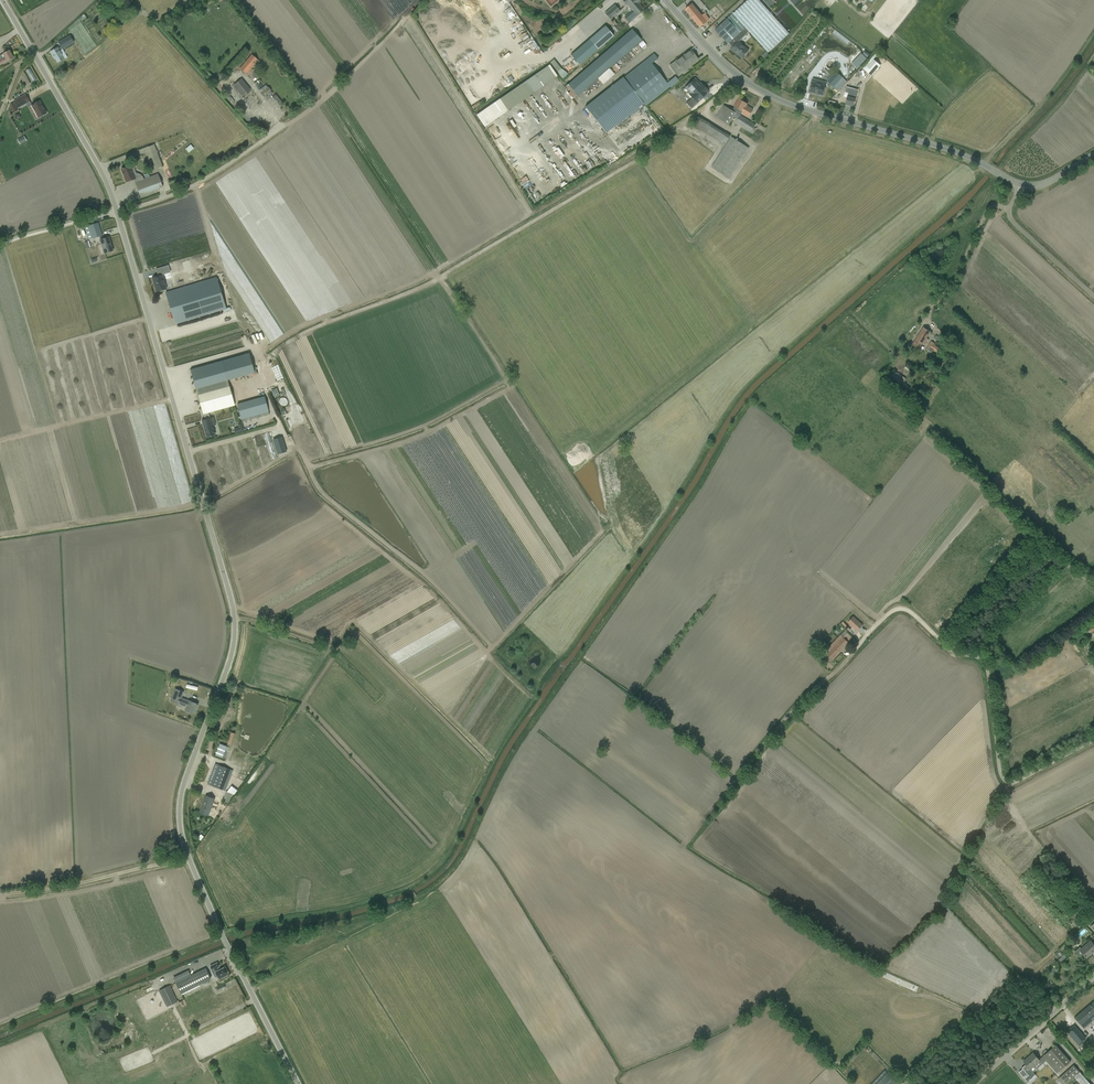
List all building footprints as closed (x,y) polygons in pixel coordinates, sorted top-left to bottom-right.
[(637,0),(626,0),(623,2),(626,6),(628,4),(637,15),(643,9),(636,1),(637,0)] [(742,57),(748,50),(738,41),(749,32),(768,52),(789,33),(759,0),(748,0),(715,30),(715,29),(715,30),(728,44),(729,43),(733,47),(731,50),(734,52),(735,51),(742,57)] [(689,6),(685,9),(700,27),(704,24),(709,19),(706,15),(704,17),(702,15),(692,3),(689,6)] [(511,5),(504,9),(509,18),(514,14),(512,11),(514,10),(511,5)] [(620,11),(614,5),(604,13),(610,20),(620,11)] [(666,12),(661,15),(666,23),(671,19),(666,12)] [(605,25),(589,39),(597,49),(613,35),(605,25)] [(568,84),(567,84),(568,84),(577,94),(578,96),(598,78),(609,69),(642,40),(631,29),(568,84)] [(62,49),(67,46),(74,42),(70,35),(63,39),(58,42),(62,49)] [(64,59),(58,47),(50,52),(52,55),(53,55),(57,63),(64,59)] [(0,62),(2,64),(13,58),(9,50),(3,53),(0,55),(0,62)] [(675,74),(677,74),(698,59),(693,53),(694,52),(692,50),(691,51),(690,50),(674,61),(669,65),(669,66),(675,74)] [(654,53),(649,57),(586,107),(606,133),(644,104),(645,106),(674,84),(678,80),(675,76),(672,79),(671,79),(671,80),(667,83),(651,63),(658,59),(654,53)] [(255,64),(257,66),(260,62),(252,55),(240,69),(245,74),(252,67),(255,64)] [(876,70),(881,65),(873,59),(864,70),(871,76),(876,70)] [(553,60),(550,63),(563,79),(568,74),(566,72),(561,69),(553,60)] [(28,71),(33,83),(38,81),(33,69),(28,71)] [(833,87),(837,83),(842,77),(836,71),(827,81),(833,87)] [(686,86),(691,92),(688,95),(691,98),(686,103),(691,108),(706,94),(706,93),(708,91),(704,86),(702,89),(693,80),(694,80),(694,79),(690,83),(686,86)] [(237,83),(234,86),(242,96),(250,90),(241,80),(237,83)] [(812,81),(809,90),(818,93),(818,94),(823,95),(825,84),(812,81)] [(266,85),(259,90),(261,93),(264,97),(264,96),(266,99),(272,94),(271,91),(268,87),(268,88),(266,85)] [(553,88),(556,93),(562,90),(559,85),(553,88)] [(858,90),(846,87),(845,92),(848,93),(845,103),(846,103),(845,104),(850,106),(850,104),(853,105),(856,95),(858,90)] [(550,107),(555,105),(549,93),(545,95),(550,107)] [(14,101),(18,108),(29,102),(25,94),(14,101)] [(276,95),(273,97),(280,106),(283,103),(276,95)] [(750,132),(752,129),(755,125),(740,115),(742,113),(748,117),(753,109),(746,105),(747,104),(739,98),(734,106),(735,106),(732,110),(724,105),(716,117),(721,120),(728,124),(733,116),(738,119),(736,122),(750,132)] [(38,118),(42,116),(43,115),(44,115),(47,113),(40,101),(31,106),(38,118)] [(18,110),(14,103),(10,105),(14,113),(18,110)] [(730,136),(704,120),(700,117),(695,125),(725,145),(730,136)] [(711,167),(729,179),(749,148),(731,136),(711,167)] [(176,139),(162,142),(163,147),(177,144),(176,139)] [(193,153),(199,149),(195,144),(190,149),(193,153)] [(154,145),(147,147),(155,169),(162,166),(154,145)] [(636,163),(624,168),(627,175),(639,170),(636,163)] [(140,195),(163,187),(158,174),(144,179),(143,177),(142,176),(140,174),(138,174),(136,173),(135,173),(133,174),(132,170),(134,170),(135,168),(134,165),(132,164),(130,165),(121,169),(123,175),(124,174),(127,182),(126,182),(135,179),(136,182),(135,182),(140,195)] [(88,225),(84,227),(88,240),(102,236),(98,222),(88,225)] [(103,253),(108,252),(113,250),(109,237),(99,240),(103,253)] [(167,265),(157,268),(157,269),(159,275),(169,272),(168,266),(167,265)] [(162,275),(158,276),(153,277),(156,287),(155,287),(156,292),(166,289),(162,275)] [(216,278),(166,293),(173,315),(222,300),(216,278)] [(912,345),(917,348),(918,349),(922,343),(925,345),(928,339),(926,338),(930,332),(923,327),(912,345)] [(931,341),(926,348),(930,350),(931,349),(938,353),(940,348),(935,345),(936,344),(931,341)] [(222,361),(190,370),(193,378),(197,395),(229,386),(222,361)] [(912,394),(917,387),(895,371),(891,376),(899,382),(898,382),(912,394)] [(215,435),(211,422),(214,421),(213,417),(210,418),(208,413),(235,405),(229,386),(197,395),(203,414),(204,414),(205,419),(202,420),(206,437),(215,435)] [(264,397),(237,404),(241,420),(269,412),(264,397)] [(268,433),(274,460),(279,459),(273,432),(268,433)] [(286,441),(279,443),(281,455),(289,453),(286,441)] [(1062,517),(1066,513),(1068,511),(1065,507),(1062,510),(1059,514),(1062,517)] [(847,622),(857,631),(863,625),(853,616),(847,622)] [(1084,630),(1088,635),(1093,631),(1093,623),(1084,630)] [(832,645),(834,647),(827,654),(833,660),(849,643),(843,637),(840,635),(836,640),(837,640),(832,645)] [(198,704),(192,702),(189,701),(181,698),(183,692),(174,688),(170,701),(186,707),(185,710),(194,714),(198,704)] [(210,785),(215,787),(222,790),(230,769),(217,764),(210,785)] [(238,795),(239,796),(248,784),(249,780),(242,778),(231,793),(232,792),(230,795),(227,802),(233,804),(234,801),(235,799),(238,795)] [(206,795),(199,812),(208,815),(214,799),(206,795)] [(1085,903),(1076,912),(1075,912),(1079,917),(1079,916),(1089,908),(1085,903)] [(157,955),(175,948),(172,942),(168,944),(167,941),(154,946),(157,955)] [(1083,954),(1084,955),(1085,956),(1087,958),(1086,957),(1093,951),(1093,952),(1093,951),(1093,945),(1093,944),(1090,941),(1080,950),(1083,954)] [(104,956),(111,974),(124,969),(122,963),(120,964),(118,960),(115,961),(112,953),(104,956)] [(213,974),(215,977),(218,976),(219,978),(226,974),(223,968),(218,971),(217,968),(218,967),(217,963),(210,966),(214,974),(213,974)] [(210,979),(205,968),(190,975),(188,970),(173,978),(181,994),(210,979)] [(1080,978),(1085,974),(1081,970),(1077,974),(1080,978)] [(159,991),(166,1006),(177,1001),(169,986),(159,991)] [(1093,1013),(1093,1001),(1075,1018),(1081,1024),(1087,1019),(1090,1023),(1093,1019),(1093,1014),(1093,1013)] [(1070,1061),(1059,1049),(1056,1045),(1042,1056),(1046,1061),(1057,1073),(1070,1061)] [(1026,1064),(1021,1068),(1022,1069),(1028,1075),(1024,1078),(1027,1082),(1035,1075),(1033,1072),(1037,1068),(1034,1065),(1040,1060),(1037,1057),(1033,1053),(1028,1057),(1029,1058),(1024,1062),(1023,1061),(1026,1064)] [(1066,1083),(1079,1072),(1073,1065),(1060,1077),(1066,1083)] [(885,1070),(871,1083),(894,1083),(897,1082),(885,1070)]
